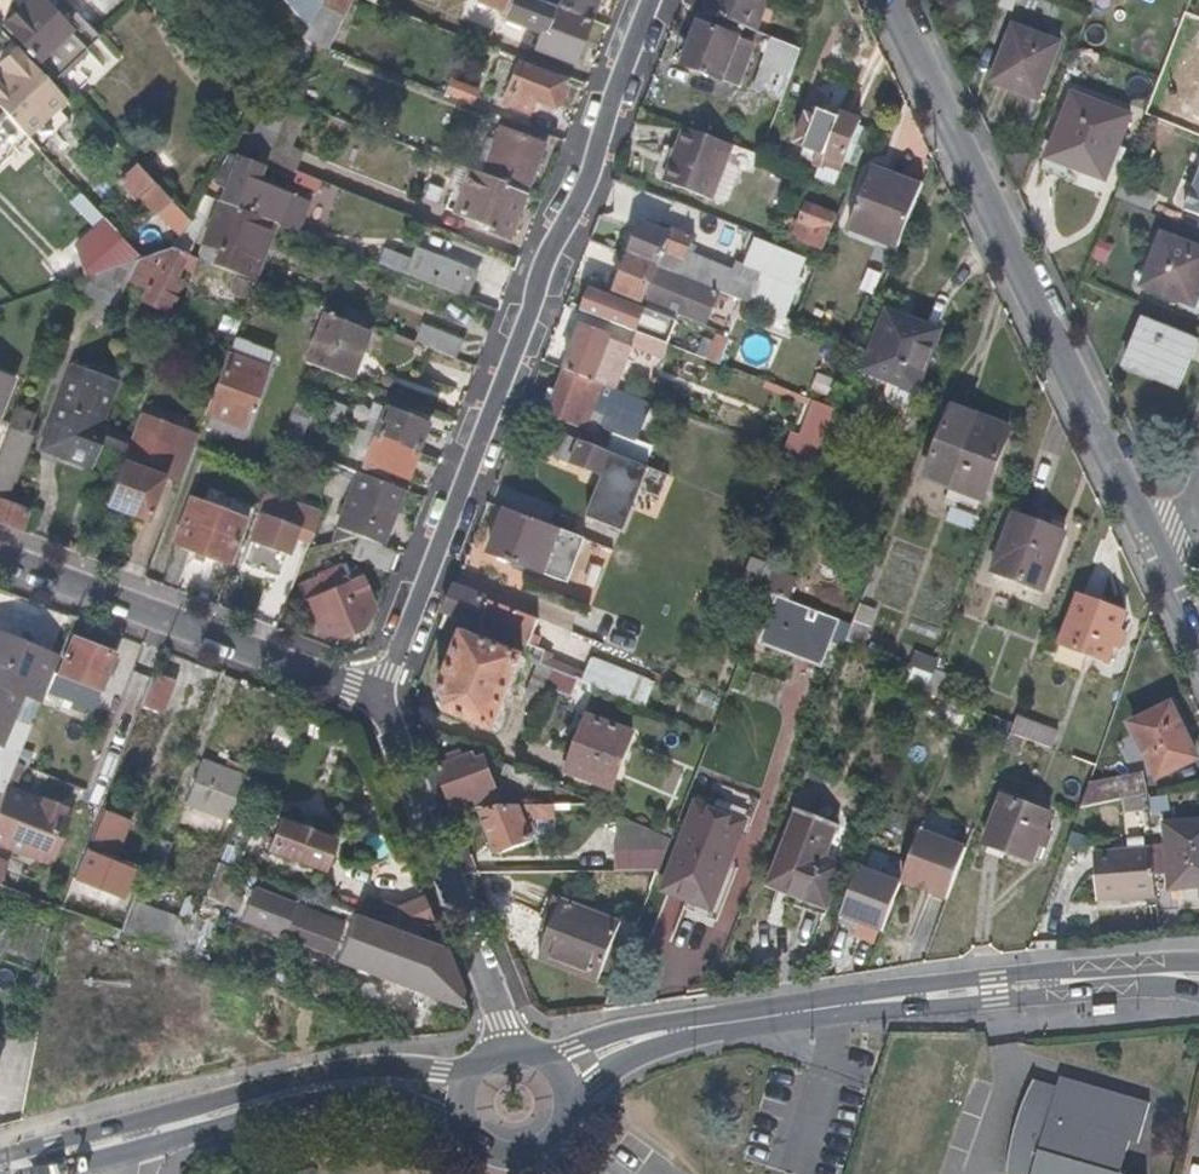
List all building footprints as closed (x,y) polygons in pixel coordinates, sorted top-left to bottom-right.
[(72,13),(60,0),(27,0),(0,26),(29,56),(66,95),(70,98),(101,68),(84,51),(97,38),(72,13)] [(319,2),(318,0),(265,0),(285,21),(302,31),(316,7),(319,2)] [(348,0),(320,0),(319,2),(316,7),(341,17),(348,0)] [(594,0),(547,0),(546,3),(559,8),(577,15),(587,19),(594,0)] [(769,0),(709,0),(705,12),(714,16),(718,17),(727,21),(748,29),(756,32),(769,0)] [(329,49),(341,17),(316,7),(302,31),(301,32),(298,37),(329,49)] [(569,66),(586,21),(551,8),(535,47),(554,54),(553,59),(569,66)] [(714,29),(718,17),(714,16),(705,12),(703,11),(698,23),(714,29)] [(723,33),(727,21),(718,17),(714,29),(723,33)] [(683,65),(698,23),(691,21),(684,40),(675,62),(683,65)] [(735,47),(737,38),(723,33),(714,29),(698,23),(683,65),(737,87),(750,53),(735,47)] [(1039,92),(1059,42),(1014,25),(992,81),(1008,87),(1011,81),(1039,92)] [(799,49),(770,38),(762,62),(774,66),(791,73),(792,70),(799,49)] [(55,90),(27,62),(12,46),(0,58),(0,68),(3,70),(0,73),(0,112),(3,115),(5,117),(23,136),(39,120),(63,98),(55,90)] [(560,86),(557,81),(546,77),(514,64),(500,101),(524,110),(529,97),(549,105),(553,102),(556,100),(558,98),(559,95),(561,91),(560,86)] [(785,87),(791,73),(774,66),(769,80),(785,87)] [(469,100),(474,88),(448,78),(443,90),(469,100)] [(1039,92),(1011,81),(1008,87),(1037,100),(1039,92)] [(1105,179),(1129,116),(1073,95),(1052,148),(1073,156),(1070,166),(1105,179)] [(270,143),(285,104),(265,97),(250,135),(270,143)] [(845,162),(858,127),(859,122),(838,113),(836,118),(817,111),(815,118),(809,116),(804,128),(802,130),(800,131),(796,143),(803,147),(824,155),(820,163),(828,167),(841,172),(845,162)] [(710,201),(732,146),(711,138),(683,127),(661,181),(710,201)] [(856,165),(869,131),(858,127),(845,162),(856,165)] [(523,190),(541,145),(505,131),(502,140),(514,145),(511,154),(498,149),(489,146),(479,173),(489,177),(501,182),(523,190)] [(258,166),(265,147),(254,143),(238,136),(227,154),(232,155),(258,166)] [(511,154),(514,145),(502,140),(498,149),(511,154)] [(772,162),(776,150),(766,145),(761,157),(772,162)] [(820,163),(824,155),(803,147),(799,157),(801,158),(806,160),(811,161),(820,163)] [(1070,166),(1073,156),(1052,148),(1045,168),(1065,176),(1070,166)] [(248,191),(258,166),(232,155),(223,179),(215,199),(224,202),(238,208),(242,209),(248,191)] [(167,200),(152,183),(134,165),(133,164),(115,182),(123,190),(133,198),(135,196),(152,213),(153,215),(167,200)] [(458,190),(466,169),(453,164),(446,185),(458,190)] [(837,181),(841,172),(828,167),(824,176),(837,181)] [(904,234),(921,188),(871,168),(845,232),(873,244),(896,254),(904,234)] [(505,237),(520,196),(499,187),(501,182),(489,177),(479,173),(466,169),(458,190),(451,211),(484,224),(483,228),(505,237)] [(1184,209),(1198,215),(1198,172),(1184,209)] [(1151,209),(1158,191),(1125,177),(1117,195),(1151,209)] [(833,226),(846,191),(816,179),(814,185),(820,188),(813,207),(805,204),(799,222),(794,220),(788,237),(823,251),(833,226)] [(85,200),(93,192),(86,186),(79,194),(85,200)] [(121,211),(133,198),(123,190),(111,201),(121,211)] [(106,206),(93,192),(85,200),(97,214),(106,206)] [(177,236),(187,220),(168,201),(167,200),(153,215),(152,213),(145,220),(152,227),(171,246),(177,236)] [(121,211),(111,201),(106,206),(97,214),(98,215),(114,232),(128,218),(121,211)] [(226,250),(239,215),(235,213),(216,206),(203,241),(217,246),(226,250)] [(257,250),(262,236),(268,219),(263,217),(257,215),(242,209),(238,208),(235,213),(239,215),(226,250),(257,262),(260,253),(257,250)] [(196,224),(201,212),(194,209),(187,220),(196,224)] [(114,232),(98,215),(97,214),(94,218),(75,235),(57,252),(73,269),(81,276),(86,275),(91,273),(119,264),(131,260),(134,259),(139,258),(134,252),(114,232)] [(152,227),(145,220),(140,226),(147,233),(152,227)] [(189,242),(196,224),(187,220),(177,236),(189,242)] [(732,272),(687,254),(693,239),(655,223),(652,227),(641,224),(629,256),(674,274),(720,291),(727,294),(752,304),(764,275),(736,264),(732,272)] [(171,246),(152,227),(147,233),(164,250),(170,248),(171,246)] [(1198,285),(1198,250),(1164,235),(1143,285),(1191,305),(1198,285)] [(184,253),(189,242),(177,236),(171,246),(170,248),(184,253)] [(210,263),(217,246),(203,241),(196,258),(210,263)] [(257,262),(226,250),(217,246),(210,263),(228,270),(234,272),(250,279),(257,262)] [(163,309),(176,279),(173,278),(178,268),(184,253),(170,248),(164,250),(139,258),(134,259),(126,280),(144,288),(139,300),(163,309)] [(81,276),(73,269),(57,252),(53,256),(63,267),(75,279),(81,276)] [(465,297),(475,273),(421,252),(411,276),(415,277),(438,286),(458,294),(465,297)] [(190,273),(196,258),(184,253),(178,268),(190,273)] [(720,291),(674,274),(629,256),(616,291),(684,317),(707,325),(720,291)] [(113,306),(131,260),(119,264),(91,273),(86,275),(80,293),(113,306)] [(80,293),(86,275),(81,276),(75,279),(73,279),(70,289),(80,293)] [(786,317),(797,288),(764,275),(752,304),(786,317)] [(70,289),(73,279),(56,284),(70,289)] [(676,323),(620,301),(588,289),(580,311),(616,325),(634,332),(655,340),(667,345),(676,323)] [(911,406),(941,332),(888,312),(865,371),(896,384),(893,393),(894,400),(911,406)] [(332,337),(338,321),(319,314),(314,330),(332,337)] [(362,325),(341,316),(338,321),(360,329),(362,325)] [(342,376),(360,329),(338,321),(332,337),(314,330),(302,362),(342,376)] [(1177,386),(1195,343),(1141,321),(1133,343),(1154,352),(1145,373),(1177,386)] [(451,356),(459,338),(419,323),(412,342),(423,346),(436,351),(450,356),(451,356)] [(626,363),(632,348),(628,347),(624,345),(610,339),(609,336),(582,326),(576,340),(564,370),(572,373),(613,389),(615,390),(626,363)] [(661,359),(667,345),(655,340),(634,332),(628,347),(632,348),(638,350),(661,359)] [(426,377),(436,351),(423,346),(412,342),(395,335),(391,333),(381,360),(426,377)] [(720,365),(730,340),(719,336),(709,361),(720,365)] [(1145,373),(1154,352),(1133,343),(1125,365),(1145,373)] [(64,433),(81,389),(88,370),(69,363),(45,425),(64,433)] [(239,374),(221,366),(219,373),(237,380),(239,374)] [(98,418),(113,378),(88,370),(81,389),(64,433),(55,456),(88,468),(91,461),(99,441),(103,430),(105,424),(106,422),(98,418)] [(585,430),(595,404),(607,409),(613,389),(572,373),(564,370),(554,399),(548,415),(585,430)] [(240,425),(255,387),(237,380),(219,373),(211,392),(204,411),(240,425)] [(806,401),(791,455),(818,463),(833,409),(806,401)] [(294,447),(308,409),(292,402),(277,440),(289,445),(294,447)] [(376,425),(381,412),(370,407),(365,419),(376,425)] [(982,498),(1004,441),(971,428),(976,416),(953,407),(926,478),(949,486),(982,498)] [(412,450),(423,424),(383,409),(381,412),(376,425),(373,434),(390,441),(412,450)] [(178,480),(195,436),(196,434),(161,421),(137,412),(131,426),(172,442),(159,475),(177,482),(178,480)] [(28,434),(22,432),(28,418),(12,413),(2,439),(0,445),(0,523),(12,528),(18,530),(25,511),(6,504),(1,502),(6,489),(18,460),(28,434)] [(1009,428),(976,416),(971,428),(1004,441),(1009,428)] [(376,425),(365,419),(361,429),(373,434),(376,425)] [(128,434),(129,433),(115,429),(105,424),(103,430),(126,439),(128,434)] [(159,475),(172,442),(131,426),(129,433),(128,434),(126,439),(117,464),(103,503),(102,504),(143,519),(151,496),(159,475)] [(368,446),(373,434),(361,429),(356,440),(368,446)] [(642,465),(649,447),(611,431),(603,450),(642,465)] [(412,450),(390,441),(373,434),(368,446),(362,460),(402,477),(412,450)] [(667,475),(642,465),(603,450),(564,435),(556,457),(606,475),(659,495),(667,475)] [(406,490),(384,482),(353,470),(330,526),(358,536),(384,546),(406,490)] [(253,476),(241,471),(238,478),(247,482),(250,483),(253,476)] [(256,495),(262,480),(253,476),(250,483),(247,482),(244,490),(256,495)] [(975,516),(982,498),(949,486),(942,504),(975,516)] [(196,517),(197,512),(185,507),(181,518),(193,524),(196,517)] [(578,538),(538,523),(505,510),(503,510),(488,553),(561,581),(578,538)] [(283,552),(292,527),(256,514),(247,539),(262,545),(283,552)] [(1041,590),(1063,533),(1013,514),(992,571),(1041,590)] [(217,526),(196,517),(193,524),(215,531),(217,526)] [(225,557),(232,538),(215,531),(193,524),(181,518),(178,524),(170,545),(185,550),(206,558),(222,564),(225,557)] [(384,546),(358,536),(353,551),(388,565),(394,550),(384,546)] [(274,576),(283,552),(262,545),(247,539),(238,563),(274,576)] [(765,591),(773,569),(744,557),(729,596),(759,607),(765,591)] [(368,602),(356,576),(342,581),(335,567),(309,578),(294,584),(306,616),(314,632),(336,637),(355,629),(357,627),(371,607),(368,602)] [(788,600),(797,578),(773,569),(765,591),(788,600)] [(536,621),(506,609),(489,602),(480,599),(481,597),(453,585),(442,612),(445,613),(441,626),(462,634),(466,636),(471,622),(517,641),(527,645),(536,621)] [(810,630),(818,611),(788,600),(765,591),(759,607),(757,611),(770,616),(761,642),(799,657),(810,630)] [(1118,630),(1125,612),(1077,595),(1067,622),(1059,643),(1106,661),(1113,644),(1118,630)] [(870,626),(877,609),(860,602),(853,620),(870,626)] [(823,650),(836,618),(819,611),(818,611),(810,630),(799,657),(800,657),(818,664),(823,650)] [(863,647),(870,626),(853,620),(851,623),(845,639),(863,647)] [(517,641),(471,622),(466,636),(469,637),(513,654),(517,641)] [(1119,646),(1124,632),(1118,630),(1113,644),(1119,646)] [(54,658),(33,649),(18,644),(19,641),(0,633),(0,718),(12,687),(39,698),(40,694),(43,686),(48,675),(54,658)] [(493,731),(522,658),(513,654),(469,637),(466,636),(462,634),(438,695),(442,710),(493,731)] [(95,687),(109,652),(70,637),(55,673),(66,677),(73,679),(95,687)] [(552,669),(558,655),(535,646),(528,660),(538,664),(552,669)] [(937,660),(915,652),(910,665),(912,665),(932,674),(933,673),(937,660)] [(539,702),(552,669),(538,664),(525,696),(539,702)] [(663,688),(635,677),(604,665),(596,687),(605,690),(645,706),(654,710),(663,688)] [(926,691),(932,674),(912,665),(905,684),(913,687),(925,692),(926,691)] [(159,716),(174,679),(151,669),(150,673),(137,708),(159,716)] [(953,701),(960,683),(933,673),(932,674),(926,691),(946,699),(953,701)] [(52,690),(57,679),(48,675),(43,686),(52,690)] [(71,686),(73,679),(66,677),(63,683),(71,686)] [(1197,756),(1169,704),(1131,723),(1145,753),(1156,776),(1197,756)] [(1057,729),(1017,712),(1013,722),(1010,730),(1018,732),(1032,738),(1050,746),(1057,729)] [(27,727),(29,722),(8,714),(0,734),(0,790),(2,790),(5,782),(8,775),(15,757),(27,727)] [(608,787),(628,733),(585,717),(565,770),(608,787)] [(497,794),(482,758),(478,757),(472,759),(470,755),(460,758),(459,752),(450,755),(452,761),(436,767),(452,806),(471,799),(474,801),(497,794)] [(229,817),(244,777),(219,767),(199,760),(183,801),(229,817)] [(531,777),(514,769),(498,762),(499,776),(527,787),(531,777)] [(1146,791),(1145,781),(1143,776),(1087,786),(1080,804),(1120,797),(1146,791)] [(61,801),(39,793),(38,796),(5,782),(2,790),(0,794),(0,836),(16,842),(42,851),(50,830),(61,801)] [(1042,829),(1048,813),(1001,796),(983,843),(986,844),(1003,850),(1031,860),(1037,843),(1042,829)] [(727,863),(744,820),(696,801),(679,845),(662,890),(688,899),(691,890),(713,898),(727,863)] [(553,818),(553,805),(518,805),(519,807),(515,807),(520,820),(527,819),(553,818)] [(523,831),(520,820),(515,807),(494,809),(481,814),(487,832),(495,851),(527,841),(523,831)] [(845,860),(855,832),(798,810),(783,847),(768,885),(773,887),(777,889),(793,894),(826,906),(832,893),(845,860)] [(319,868),(329,838),(277,819),(266,848),(285,855),(319,868)] [(530,828),(527,819),(520,820),(523,831),(530,828)] [(1188,821),(1165,823),(1169,887),(1183,885),(1183,877),(1193,876),(1194,881),(1198,881),(1198,820),(1188,821)] [(1044,846),(1049,831),(1042,829),(1037,843),(1044,846)] [(950,888),(961,859),(965,848),(935,836),(920,830),(907,864),(901,880),(923,889),(946,898),(950,888)] [(1000,857),(1003,850),(986,844),(985,851),(1000,857)] [(1154,890),(1150,844),(1093,848),(1097,897),(1154,894),(1154,890)] [(648,869),(648,849),(614,850),(614,870),(628,869),(648,869)] [(119,894),(129,869),(81,850),(80,853),(71,876),(89,883),(96,885),(119,894)] [(222,901),(229,881),(235,867),(227,864),(216,859),(203,893),(222,901)] [(894,897),(901,881),(875,872),(859,865),(842,910),(836,925),(854,932),(860,917),(884,925),(894,897)] [(420,896),(411,872),(391,878),(382,882),(380,884),(375,898),(396,906),(420,896)] [(375,898),(380,884),(357,875),(348,898),(339,894),(342,886),(328,881),(321,900),(343,907),(355,912),(368,917),(375,898)] [(93,893),(96,885),(89,883),(86,890),(93,893)] [(289,925),(296,906),(297,904),(277,896),(254,887),(243,917),(262,925),(280,931),(286,934),(289,925)] [(826,906),(793,894),(777,889),(774,894),(824,913),(826,906)] [(429,918),(426,913),(420,896),(396,906),(375,898),(368,917),(402,930),(417,935),(421,927),(425,920),(429,918)] [(186,937),(193,920),(148,903),(132,897),(119,930),(130,934),(154,943),(180,953),(186,937)] [(68,904),(69,902),(68,901),(62,898),(59,907),(66,910),(68,904)] [(617,921),(592,911),(558,898),(551,915),(541,938),(537,949),(560,958),(597,972),(607,948),(617,921)] [(76,913),(77,908),(68,904),(66,910),(76,913)] [(457,989),(439,945),(439,944),(417,935),(402,930),(368,917),(355,912),(349,927),(357,930),(354,940),(346,958),(338,955),(336,962),(347,966),(369,974),(402,986),(447,1002),(453,1004),(458,1006),(463,1007),(457,989)] [(202,942),(211,920),(195,914),(193,920),(186,937),(202,942)] [(346,958),(354,940),(357,930),(349,927),(347,930),(338,955),(346,958)] [(439,944),(434,933),(421,927),(417,935),(439,944)] [(597,972),(560,958),(537,949),(533,957),(554,966),(593,982),(597,972)] [(1127,1144),(1136,1146),(1147,1106),(1056,1079),(1054,1090),(1052,1097),(1027,1090),(1020,1106),(1011,1129),(1006,1153),(1003,1169),(1026,1173),(1118,1173),(1127,1144)] [(1052,1097),(1054,1090),(1031,1082),(1027,1090),(1052,1097)]
